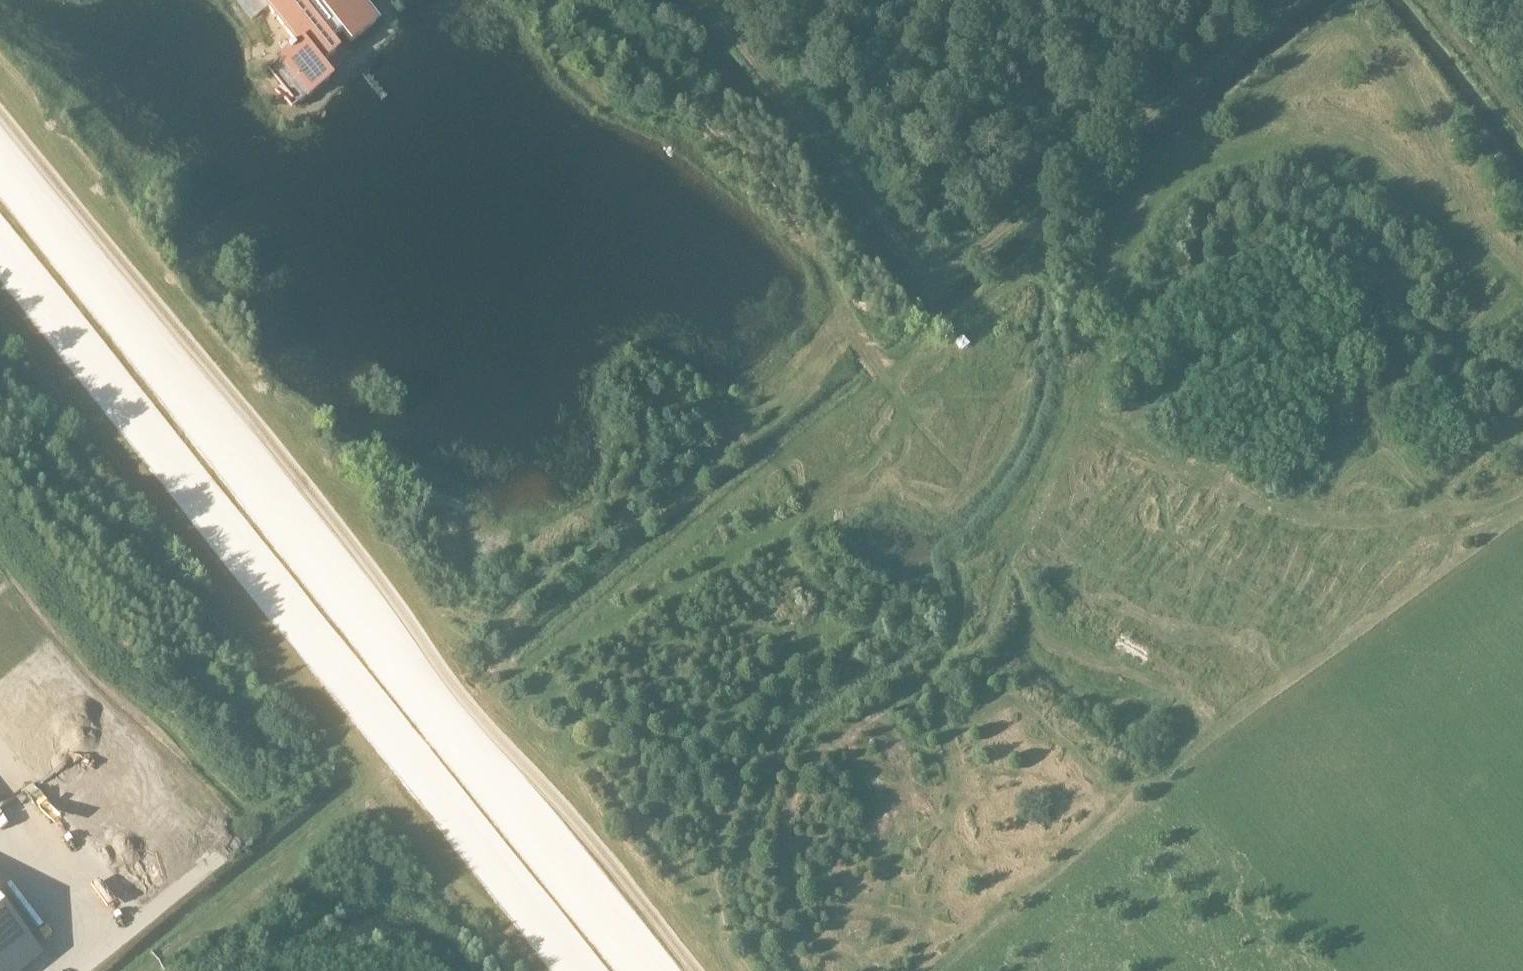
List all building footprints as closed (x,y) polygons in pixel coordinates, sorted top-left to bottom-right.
[(298,46),(293,50),(291,48),(286,51),(288,54),(270,68),(299,104),(328,81),(317,66),(335,53),(327,43),(341,32),(350,43),(375,23),(356,0),(261,0),(298,46)] [(40,162),(0,162),(0,255),(116,411),(116,385),(125,378),(109,378),(109,350),(98,350),(90,339),(97,334),(97,324),(107,324),(107,315),(98,315),(98,305),(95,302),(73,302),(63,288),(64,288),(77,288),(78,256),(113,256),(96,234),(96,247),(92,247),(92,233),(40,162)] [(8,848),(46,909),(56,898),(64,906),(75,899),(84,908),(93,902),(98,906),(115,887),(113,888),(126,874),(117,859),(122,853),(90,823),(82,809),(75,803),(53,768),(28,745),(0,700),(0,840),(8,848)] [(518,757),(515,807),(541,809),(539,830),(537,830),(533,888),(547,889),(545,907),(525,906),(576,970),(686,970),(518,757)] [(39,957),(0,909),(0,970),(22,970),(39,957)]
